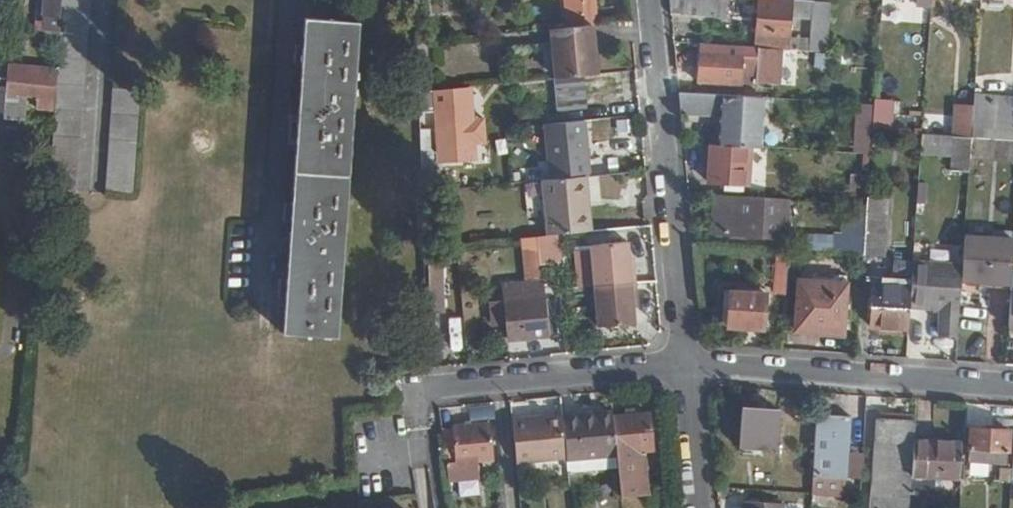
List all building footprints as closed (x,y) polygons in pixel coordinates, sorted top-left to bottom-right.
[(66,0),(50,0),(48,19),(53,20),(52,31),(64,32),(66,0)] [(93,0),(67,0),(56,195),(81,197),(93,0)] [(729,0),(676,0),(678,18),(727,21),(729,0)] [(926,9),(941,10),(942,0),(927,0),(926,9)] [(603,31),(601,2),(571,4),(574,34),(600,31),(603,31)] [(798,55),(801,16),(819,17),(820,6),(780,3),(766,2),(764,53),(798,55)] [(837,58),(840,7),(823,6),(820,6),(819,17),(815,56),(837,58)] [(346,342),(369,24),(312,21),(292,338),(346,342)] [(604,81),(600,31),(574,34),(560,35),(564,85),(604,81)] [(750,89),(752,52),(709,49),(706,86),(750,89)] [(59,102),(61,74),(19,72),(18,89),(10,89),(8,128),(30,129),(32,100),(59,102)] [(448,96),(446,76),(426,77),(427,98),(448,96)] [(138,200),(146,91),(119,89),(113,198),(138,200)] [(471,128),(469,111),(475,110),(474,94),(448,96),(427,98),(424,98),(424,114),(443,113),(444,132),(471,128)] [(767,153),(770,104),(686,99),(688,118),(728,121),(727,150),(763,152),(767,153)] [(896,136),(898,107),(883,106),(883,111),(882,135),(896,136)] [(983,108),(983,113),(981,142),(1012,144),(1012,110),(983,108)] [(882,135),(883,111),(872,110),(869,159),(880,159),(882,135)] [(981,142),(983,113),(968,112),(966,141),(981,142)] [(598,182),(593,126),(553,130),(559,186),(589,183),(598,182)] [(484,166),(482,149),(473,149),(471,128),(444,132),(447,153),(454,152),(456,168),(484,166)] [(978,178),(981,142),(966,141),(962,141),(961,177),(978,178)] [(760,189),(763,152),(727,150),(720,150),(718,186),(760,189)] [(600,238),(598,217),(593,216),(589,183),(559,186),(551,187),(555,242),(561,241),(600,238)] [(789,243),(790,208),(758,208),(758,204),(722,202),(721,238),(756,240),(756,242),(789,243)] [(894,265),(897,227),(876,226),(875,240),(873,261),(873,264),(894,265)] [(873,261),(875,240),(845,239),(843,259),(873,261)] [(564,269),(561,241),(555,242),(543,243),(547,270),(564,269)] [(973,244),(971,273),(970,288),(1012,291),(1012,246),(973,244)] [(644,306),(641,276),(637,277),(635,250),(596,252),(596,256),(581,257),(584,295),(601,295),(604,335),(642,333),(640,307),(644,306)] [(795,279),(797,257),(784,256),(783,278),(795,279)] [(937,314),(939,271),(920,270),(919,293),(917,313),(937,314)] [(970,288),(971,273),(939,271),(937,314),(951,315),(949,341),(966,343),(970,288)] [(852,334),(856,287),(807,283),(803,338),(824,339),(824,332),(852,334)] [(554,344),(551,289),(511,292),(515,348),(554,344)] [(917,313),(919,293),(881,290),(878,334),(915,337),(917,313)] [(772,334),(774,298),(730,296),(729,313),(737,313),(736,332),(772,334)] [(450,321),(448,297),(433,297),(434,322),(450,321)] [(374,420),(372,403),(360,404),(361,421),(374,420)] [(411,419),(410,408),(400,408),(401,419),(411,419)] [(785,458),(786,417),(749,416),(747,457),(785,458)] [(854,482),(857,422),(823,419),(821,481),(854,482)] [(618,425),(618,421),(569,425),(569,431),(573,469),(588,467),(590,480),(624,477),(618,425)] [(661,458),(658,422),(618,425),(624,477),(627,505),(654,503),(650,459),(661,458)] [(923,428),(888,426),(883,507),(918,507),(922,449),(923,428)] [(496,468),(493,429),(456,433),(460,471),(496,468)] [(573,469),(569,431),(537,434),(537,429),(519,430),(523,473),(573,469)] [(978,436),(977,459),(972,459),(970,488),(981,488),(983,461),(991,461),(990,472),(1010,473),(1012,470),(1012,439),(978,436)] [(968,452),(922,449),(918,507),(931,507),(935,507),(942,507),(944,489),(965,490),(968,452)]
